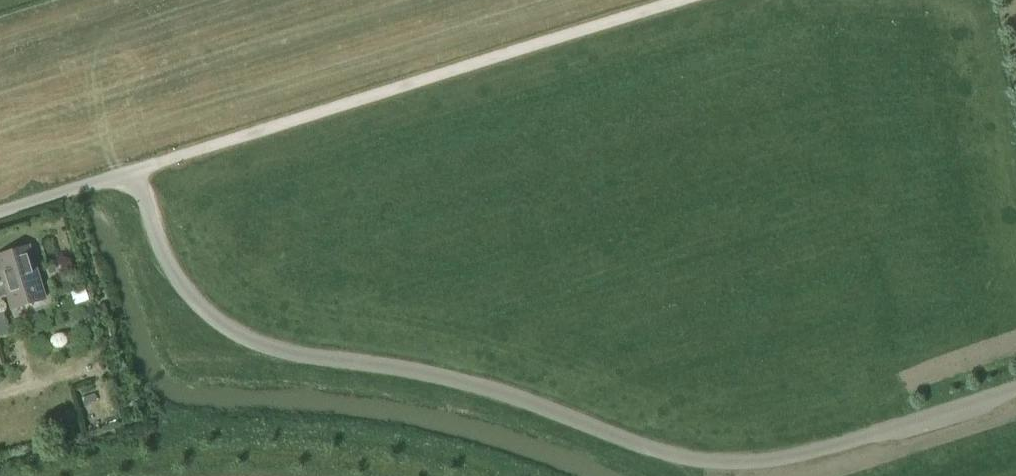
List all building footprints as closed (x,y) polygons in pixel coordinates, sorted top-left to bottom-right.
[(9,294),(14,309),(46,298),(30,246),(0,255),(0,264),(5,281),(0,283),(0,297),(9,294)] [(85,288),(72,292),(76,305),(89,301),(85,288)] [(0,314),(0,336),(10,333),(4,313),(0,314)]
